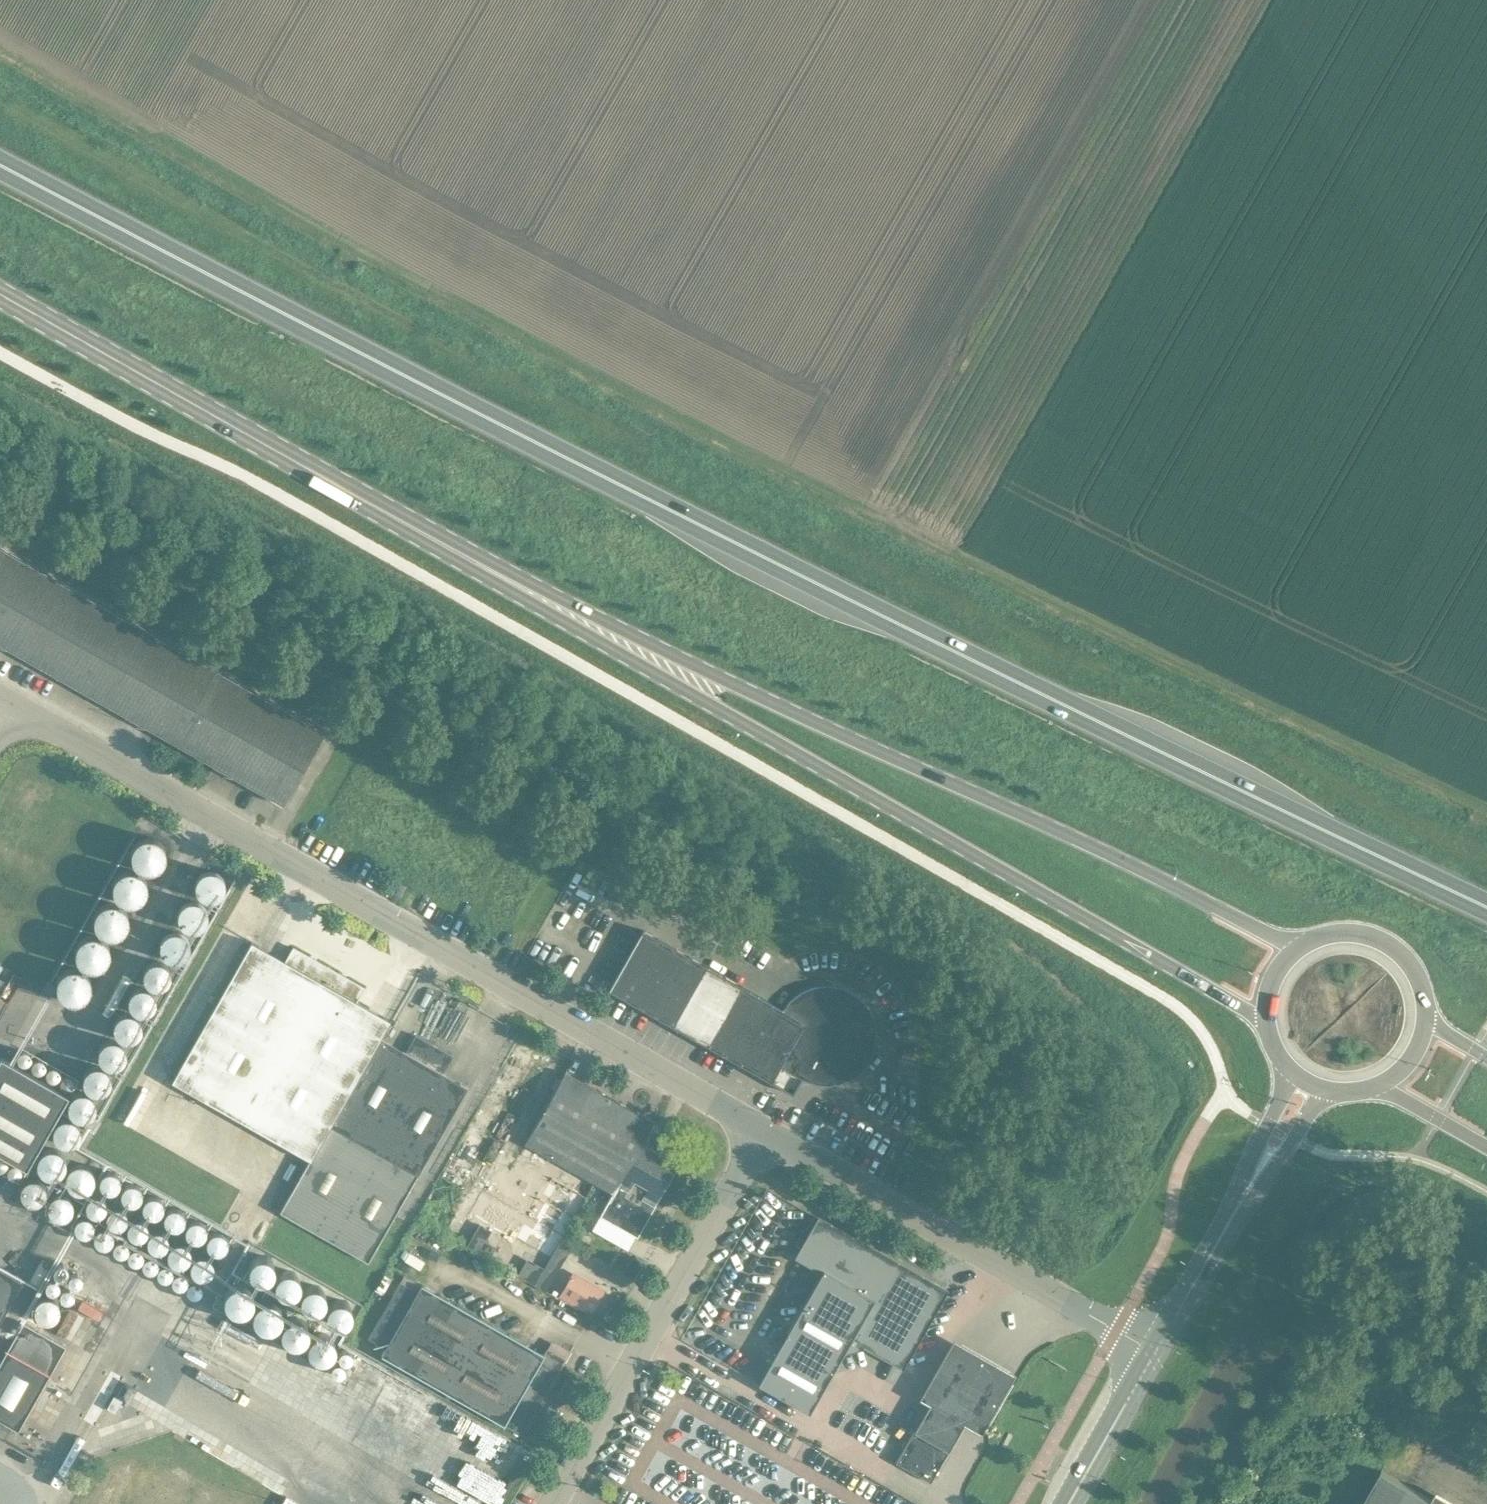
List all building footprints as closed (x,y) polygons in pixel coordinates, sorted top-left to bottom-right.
[(282,805),(324,731),(0,548),(0,645),(282,805)] [(133,849),(132,857),(135,864),(141,869),(149,871),(157,870),(163,865),(166,858),(166,850),(163,844),(157,839),(150,837),(142,838),(136,843),(133,849)] [(98,844),(86,870),(112,882),(124,856),(98,844)] [(176,877),(197,879),(200,851),(179,848),(176,877)] [(114,881),(113,888),(116,895),(122,901),(130,903),(138,901),(144,896),(147,889),(147,882),(144,875),(138,870),(131,868),(123,870),(117,874),(114,881)] [(83,875),(66,899),(90,915),(107,891),(83,875)] [(153,898),(169,908),(184,886),(168,875),(153,898)] [(95,914),(95,921),(98,929),(104,934),(111,936),(119,934),(125,929),(129,922),(129,915),(125,908),(120,903),(112,901),(105,903),(99,907),(95,914)] [(133,925),(146,938),(165,920),(153,907),(133,925)] [(51,941),(77,945),(82,916),(56,912),(51,941)] [(608,990),(672,1026),(706,965),(642,930),(608,990)] [(76,948),(76,955),(79,962),(85,968),(92,970),(100,968),(106,963),(110,956),(110,949),(107,942),(101,937),(93,935),(86,936),(80,941),(76,948)] [(119,954),(133,966),(147,951),(133,938),(119,954)] [(292,947),(285,961),(250,941),(171,1082),(310,1160),(380,1038),(390,1020),(356,1001),(364,987),(292,947)] [(39,943),(30,969),(57,978),(66,951),(39,943)] [(123,993),(131,972),(113,965),(105,986),(123,993)] [(838,986),(825,984),(811,986),(799,991),(789,1000),(782,1009),(706,965),(672,1026),(792,1094),(801,1078),(810,1082),(819,1084),(826,1085),(838,1084),(851,1078),(861,1070),(869,1060),(874,1048),(876,1035),(874,1021),(869,1009),(860,999),(850,991),(838,986)] [(58,979),(57,987),(61,994),(66,999),(74,1001),(82,1000),(88,995),(91,988),(92,980),(88,973),(82,969),(75,967),(68,968),(62,973),(58,979)] [(30,984),(15,1004),(41,1024),(56,1005),(30,984)] [(102,989),(89,1011),(106,1021),(119,999),(102,989)] [(74,1035),(86,1046),(103,1028),(91,1017),(74,1035)] [(310,1160),(280,1212),(367,1262),(467,1087),(442,1073),(451,1056),(415,1035),(405,1052),(380,1038),(310,1160)] [(58,1061),(71,1073),(88,1055),(76,1043),(58,1061)] [(722,1055),(708,1048),(701,1060),(715,1068),(722,1055)] [(0,1058),(0,1151),(28,1167),(69,1094),(1,1055),(0,1058)] [(600,1215),(635,1235),(676,1163),(641,1143),(652,1123),(632,1111),(633,1111),(617,1102),(616,1102),(564,1073),(524,1144),(595,1184),(612,1193),(600,1215)] [(205,1159),(96,1098),(86,1116),(176,1166),(173,1172),(192,1182),(205,1159)] [(60,1136),(44,1149),(66,1178),(82,1165),(60,1136)] [(24,1184),(37,1199),(53,1185),(40,1170),(24,1184)] [(945,1290),(818,1218),(796,1257),(821,1271),(757,1384),(808,1413),(851,1338),(901,1366),(945,1290)] [(22,1248),(13,1243),(4,1260),(13,1265),(22,1248)] [(22,1282),(0,1269),(0,1321),(22,1282)] [(574,1271),(562,1294),(596,1311),(608,1289),(574,1271)] [(381,1355),(521,1435),(564,1358),(546,1348),(543,1354),(421,1284),(417,1292),(400,1282),(367,1338),(385,1348),(381,1355)] [(61,1303),(75,1310),(82,1296),(69,1289),(61,1303)] [(244,1306),(238,1319),(254,1326),(260,1314),(244,1306)] [(41,1321),(74,1338),(83,1322),(72,1317),(70,1320),(48,1309),(41,1321)] [(65,1346),(22,1322),(0,1361),(0,1421),(17,1430),(65,1346)] [(936,1418),(924,1435),(915,1432),(916,1432),(915,1428),(913,1431),(894,1463),(930,1485),(969,1420),(986,1430),(1018,1375),(961,1341),(930,1394),(936,1418)] [(1390,1455),(1362,1503),(1477,1503),(1390,1455)]
